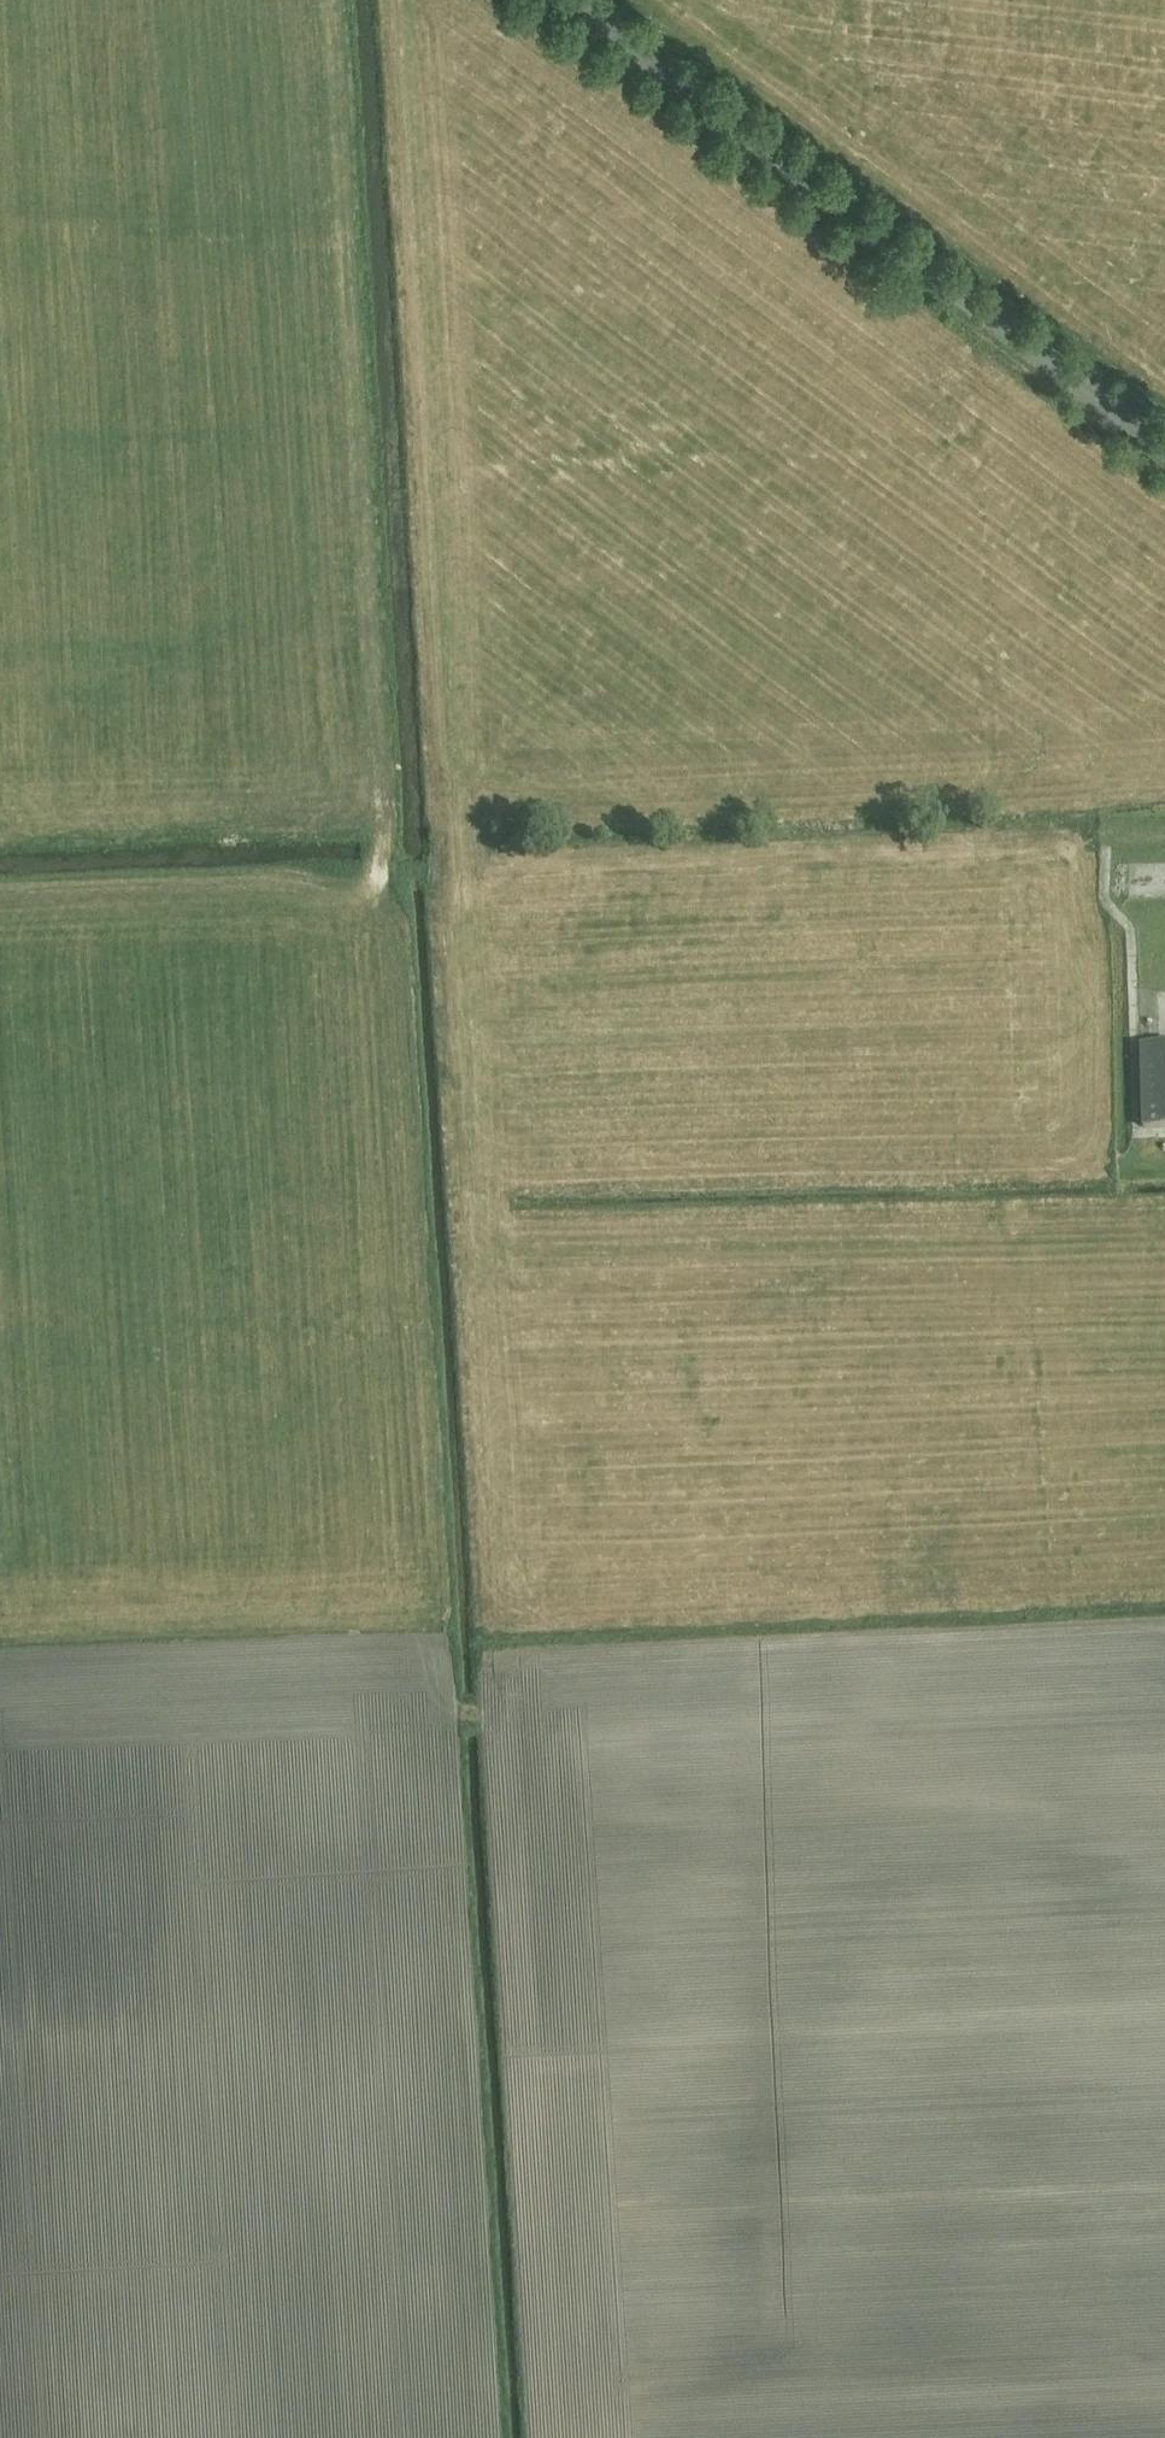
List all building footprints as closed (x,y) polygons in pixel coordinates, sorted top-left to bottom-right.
[(1140,1047),(1141,1129),(1164,1128),(1164,1046),(1140,1047)]
